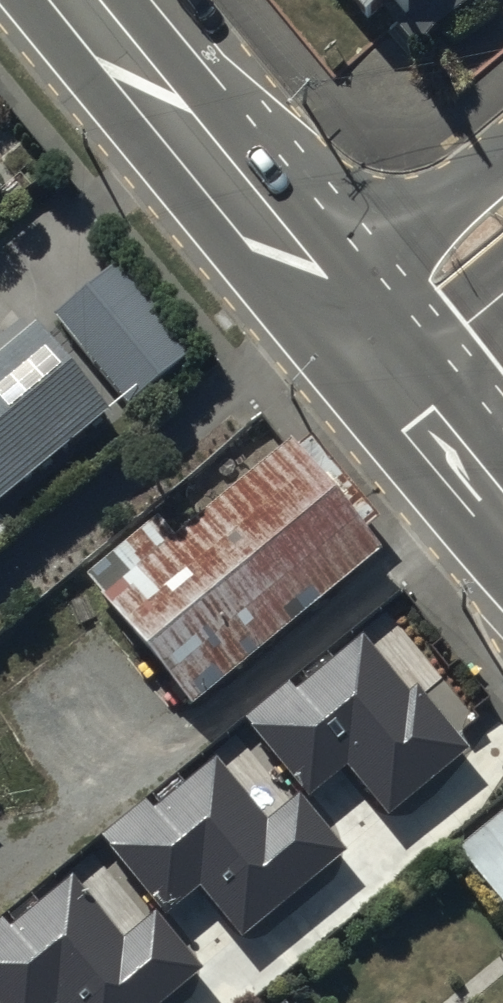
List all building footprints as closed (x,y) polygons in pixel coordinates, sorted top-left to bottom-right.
[(368,31),(383,18),(416,57),(483,0),(341,0),(368,31)] [(9,197),(0,186),(0,205),(9,197)] [(105,422),(37,337),(0,366),(0,510),(105,422)] [(87,586),(192,715),(381,561),(291,452),(175,547),(159,528),(87,586)] [(13,540),(0,525),(0,551),(13,540)] [(353,636),(233,734),(291,804),(327,774),(368,824),(459,749),(411,691),(404,698),(353,636)] [(224,945),(340,859),(301,807),(258,839),(201,762),(82,849),(136,922),(182,888),(224,945)] [(457,857),(502,912),(502,820),(457,857)] [(192,974),(148,918),(113,945),(60,878),(0,925),(0,1002),(155,1002),(192,974)]
